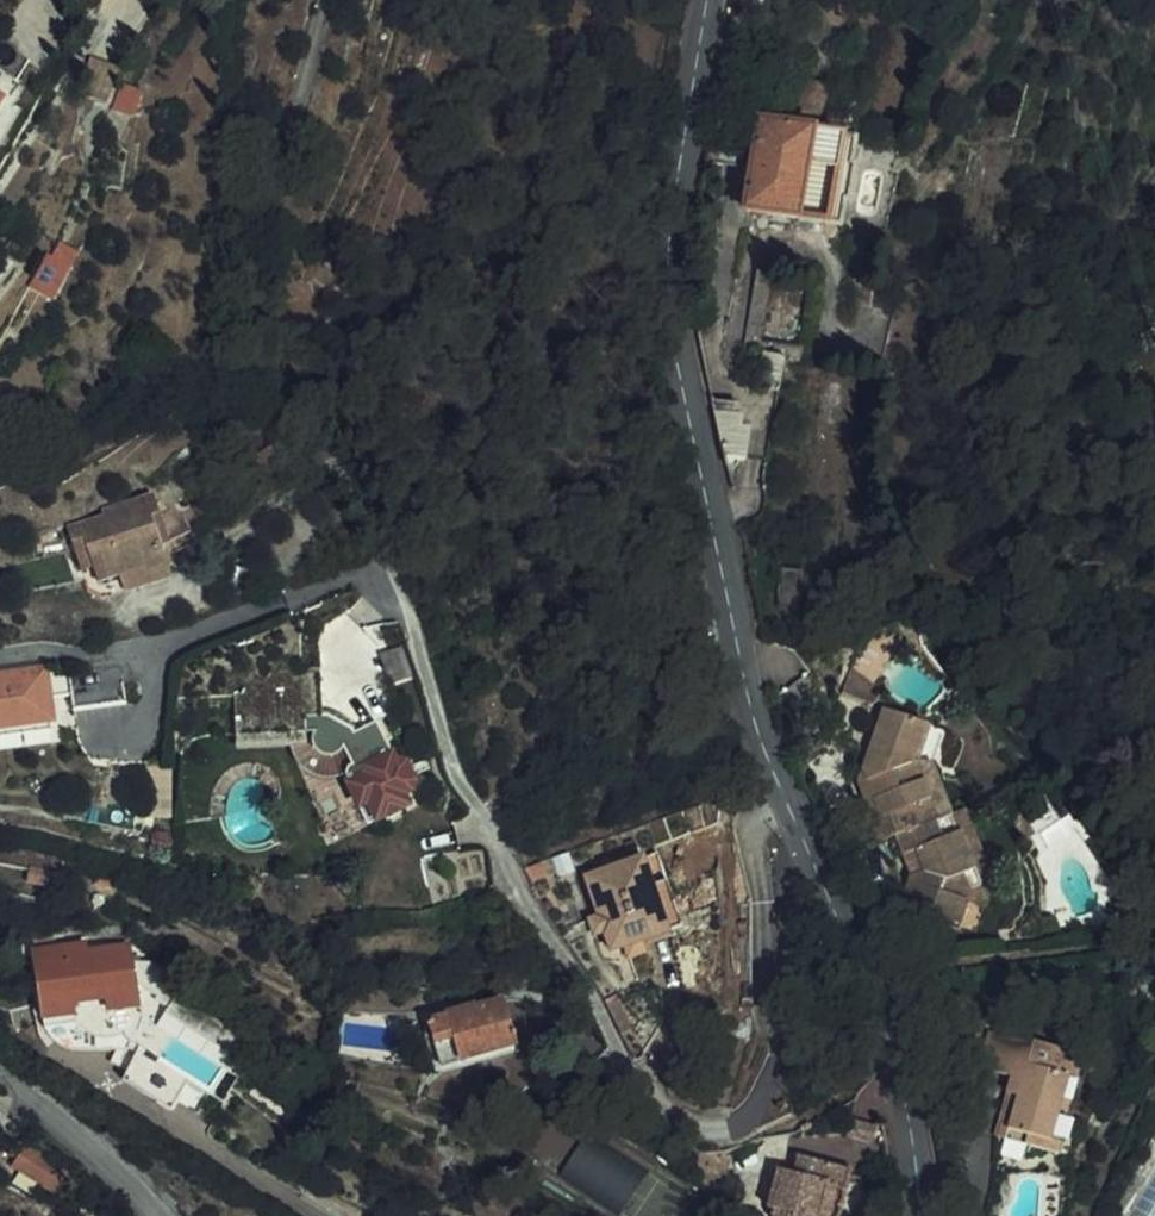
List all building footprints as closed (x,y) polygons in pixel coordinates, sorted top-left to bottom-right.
[(6,74),(21,51),(1,38),(0,40),(0,69),(6,74)] [(103,62),(77,54),(67,82),(93,91),(103,62)] [(853,139),(752,124),(741,211),(839,225),(841,207),(848,209),(855,164),(849,162),(853,139)] [(37,253),(29,249),(14,277),(21,280),(28,268),(30,266),(34,260),(37,253)] [(30,266),(28,268),(42,274),(50,260),(37,253),(34,260),(30,266)] [(756,267),(741,355),(761,358),(756,390),(777,394),(784,362),(799,365),(802,347),(760,341),(771,270),(756,267)] [(21,280),(34,287),(42,274),(28,268),(21,280)] [(741,398),(709,400),(726,466),(740,464),(741,398)] [(92,580),(115,572),(140,564),(142,570),(162,564),(155,541),(162,539),(149,492),(96,509),(98,513),(64,523),(76,563),(86,560),(92,580)] [(142,570),(140,564),(115,572),(120,587),(166,574),(162,564),(142,570)] [(801,570),(778,569),(777,616),(801,616),(801,570)] [(0,669),(0,717),(47,712),(42,665),(0,669)] [(0,717),(0,741),(50,735),(47,712),(0,717)] [(340,778),(349,797),(357,795),(370,822),(412,804),(409,799),(415,784),(405,762),(398,766),(386,764),(366,724),(358,727),(352,712),(324,725),(333,743),(340,739),(353,764),(343,769),(340,778)] [(952,817),(937,824),(916,770),(927,727),(881,713),(863,775),(875,804),(866,808),(883,847),(899,840),(908,861),(924,853),(935,880),(916,880),(907,911),(964,929),(973,904),(975,896),(967,876),(976,872),(952,817)] [(937,824),(952,817),(930,767),(941,730),(927,727),(916,770),(937,824)] [(863,775),(858,789),(866,808),(875,804),(863,775)] [(370,822),(357,795),(349,797),(362,826),(370,822)] [(967,876),(975,896),(973,904),(989,908),(997,887),(963,813),(952,817),(976,872),(967,876)] [(1022,813),(1010,816),(1023,842),(1033,834),(1022,813)] [(924,853),(908,861),(916,880),(935,880),(924,853)] [(661,860),(588,884),(613,958),(627,953),(631,965),(648,960),(644,948),(686,934),(661,860)] [(718,909),(691,918),(693,935),(720,938),(718,909)] [(124,958),(119,936),(77,944),(75,937),(26,947),(42,1023),(44,1034),(51,1037),(104,1042),(122,1054),(109,1074),(156,1104),(160,1098),(185,1114),(194,1101),(207,1109),(237,1061),(217,1048),(239,1013),(145,953),(124,958)] [(443,1052),(449,1073),(509,1057),(495,1011),(468,1020),(466,1016),(436,1025),(437,1029),(420,1035),(426,1056),(443,1052)] [(938,1016),(929,1011),(921,1013),(926,1030),(941,1025),(938,1016)] [(397,1030),(395,1030),(395,1028),(349,1025),(347,1047),(393,1050),(394,1049),(396,1049),(399,1047),(402,1044),(403,1040),(402,1036),(400,1033),(397,1030)] [(432,1078),(449,1073),(443,1052),(426,1056),(432,1078)] [(974,1058),(967,1095),(1002,1101),(1015,1103),(1005,1160),(1026,1162),(1027,1153),(1053,1157),(1059,1117),(1056,1116),(1063,1068),(1019,1061),(1018,1065),(974,1058)] [(1056,1116),(1059,1117),(1067,1118),(1074,1070),(1063,1068),(1056,1116)] [(1005,1160),(1015,1103),(1002,1101),(993,1158),(1005,1160)] [(1067,1118),(1059,1117),(1053,1157),(1027,1153),(1026,1162),(1062,1167),(1070,1118),(1067,1118)] [(72,1168),(32,1143),(14,1164),(57,1193),(72,1168)] [(832,1204),(840,1180),(788,1165),(784,1182),(768,1179),(757,1214),(761,1215),(813,1215),(818,1200),(832,1204)] [(818,1200),(813,1215),(829,1215),(832,1204),(818,1200)]
